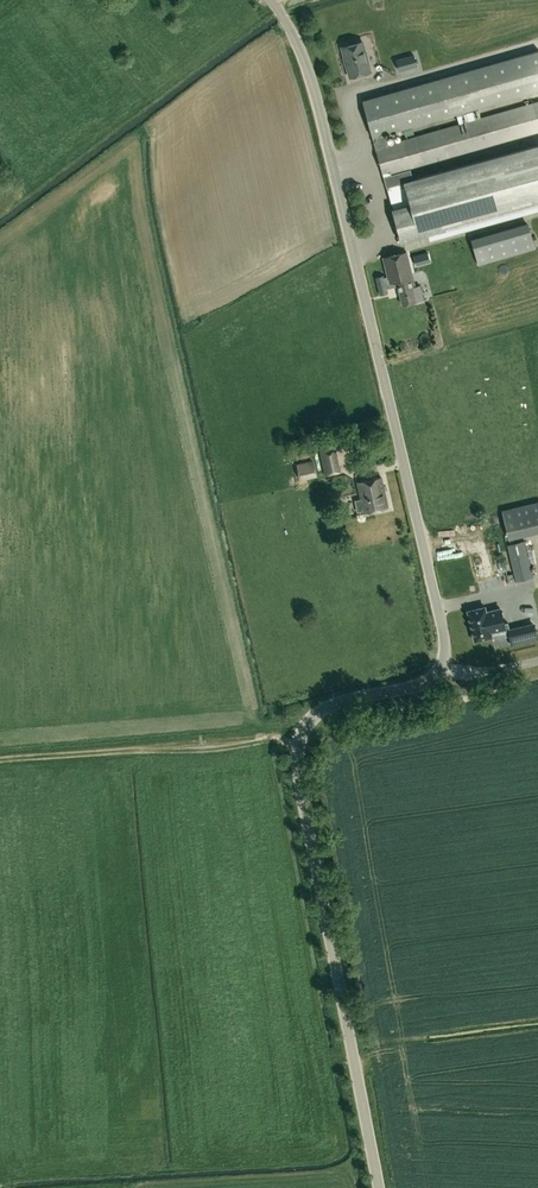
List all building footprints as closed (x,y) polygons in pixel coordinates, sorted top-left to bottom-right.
[(342,46),(350,76),(370,70),(362,40),(342,46)] [(363,100),(386,186),(387,186),(401,240),(537,202),(537,147),(404,183),(400,171),(537,132),(537,101),(387,144),(384,133),(537,90),(537,53),(537,52),(363,100)] [(387,63),(396,61),(394,52),(385,54),(387,63)] [(523,208),(525,215),(536,211),(534,204),(523,208)] [(535,247),(528,224),(472,240),(478,263),(535,247)] [(406,250),(383,256),(389,278),(387,278),(386,276),(384,276),(383,274),(376,276),(380,294),(388,292),(387,287),(396,284),(401,305),(424,299),(420,285),(416,286),(406,250)] [(336,447),(319,452),(324,476),(342,473),(336,447)] [(300,480),(317,476),(313,460),(296,464),(300,480)] [(381,476),(357,482),(363,513),(388,507),(381,476)] [(501,511),(506,532),(537,524),(537,502),(501,511)] [(522,531),(504,535),(516,581),(533,577),(522,531)] [(537,597),(537,587),(511,593),(513,603),(537,597)] [(537,639),(534,625),(510,630),(508,622),(504,623),(500,608),(486,611),(484,606),(467,610),(474,640),(492,636),(491,631),(503,628),(505,636),(509,635),(512,645),(537,639)]
